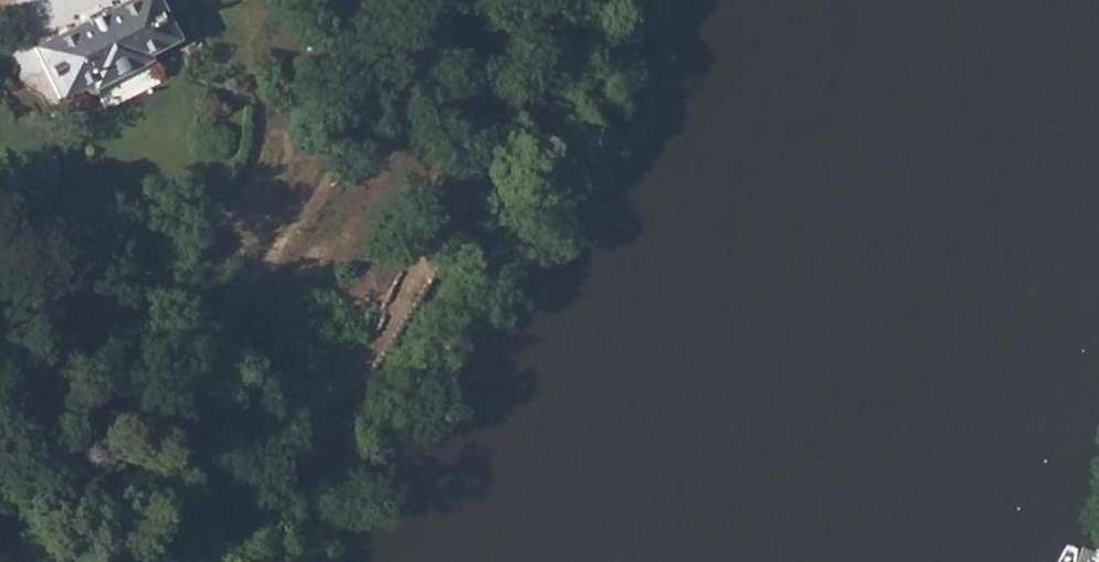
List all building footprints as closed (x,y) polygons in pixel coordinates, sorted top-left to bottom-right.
[(35,48),(61,99),(92,84),(94,88),(149,60),(147,55),(177,39),(175,35),(156,0),(129,0),(35,48)]
